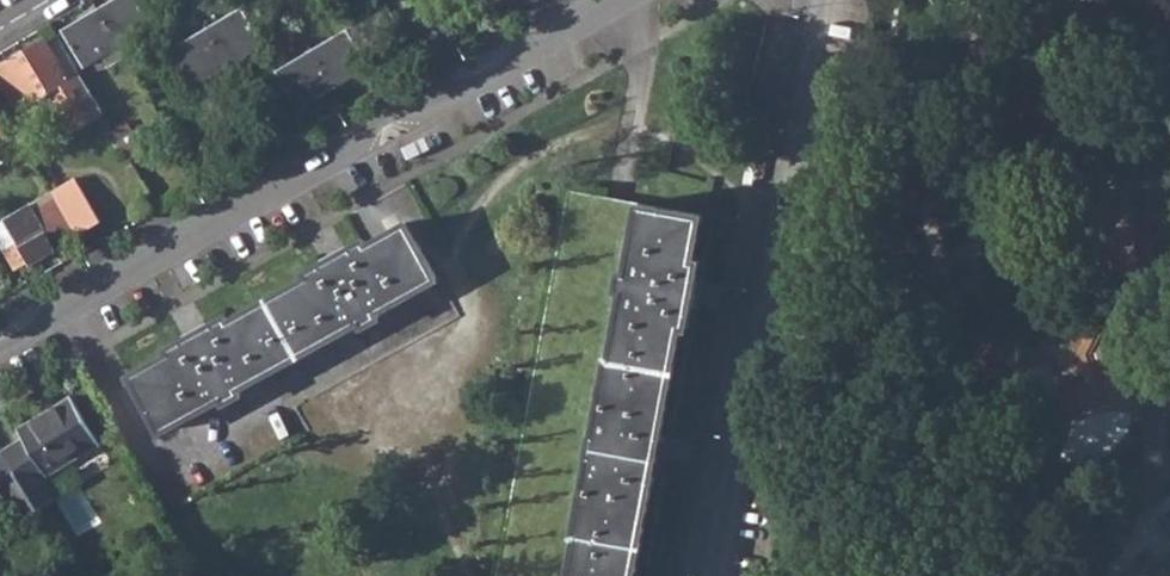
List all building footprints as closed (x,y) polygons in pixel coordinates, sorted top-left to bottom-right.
[(120,46),(156,26),(141,0),(118,0),(99,11),(120,46)] [(66,31),(87,66),(120,46),(99,11),(66,31)] [(207,31),(227,66),(263,46),(242,11),(207,31)] [(172,51),(193,87),(227,66),(207,31),(172,51)] [(313,51),(334,86),(368,67),(348,31),(313,51)] [(71,133),(106,113),(82,74),(71,81),(48,40),(0,68),(0,77),(20,111),(48,95),(71,133)] [(278,71),(298,105),(334,86),(313,51),(278,71)] [(59,200),(80,236),(103,223),(77,180),(55,193),(59,200)] [(685,326),(690,327),(702,260),(696,258),(703,213),(569,189),(504,575),(642,575),(685,326)] [(80,236),(59,200),(38,213),(33,205),(7,220),(33,263),(80,236)] [(131,373),(162,431),(223,397),(225,401),(243,392),(242,387),(362,320),(364,324),(381,315),(379,310),(438,278),(407,221),(368,243),(366,238),(306,270),(309,275),(230,318),(227,313),(166,346),(169,352),(131,373)] [(5,449),(40,507),(57,498),(44,476),(101,440),(74,395),(20,427),(26,437),(5,449)] [(13,495),(26,515),(40,507),(5,449),(0,452),(0,503),(13,495)]
